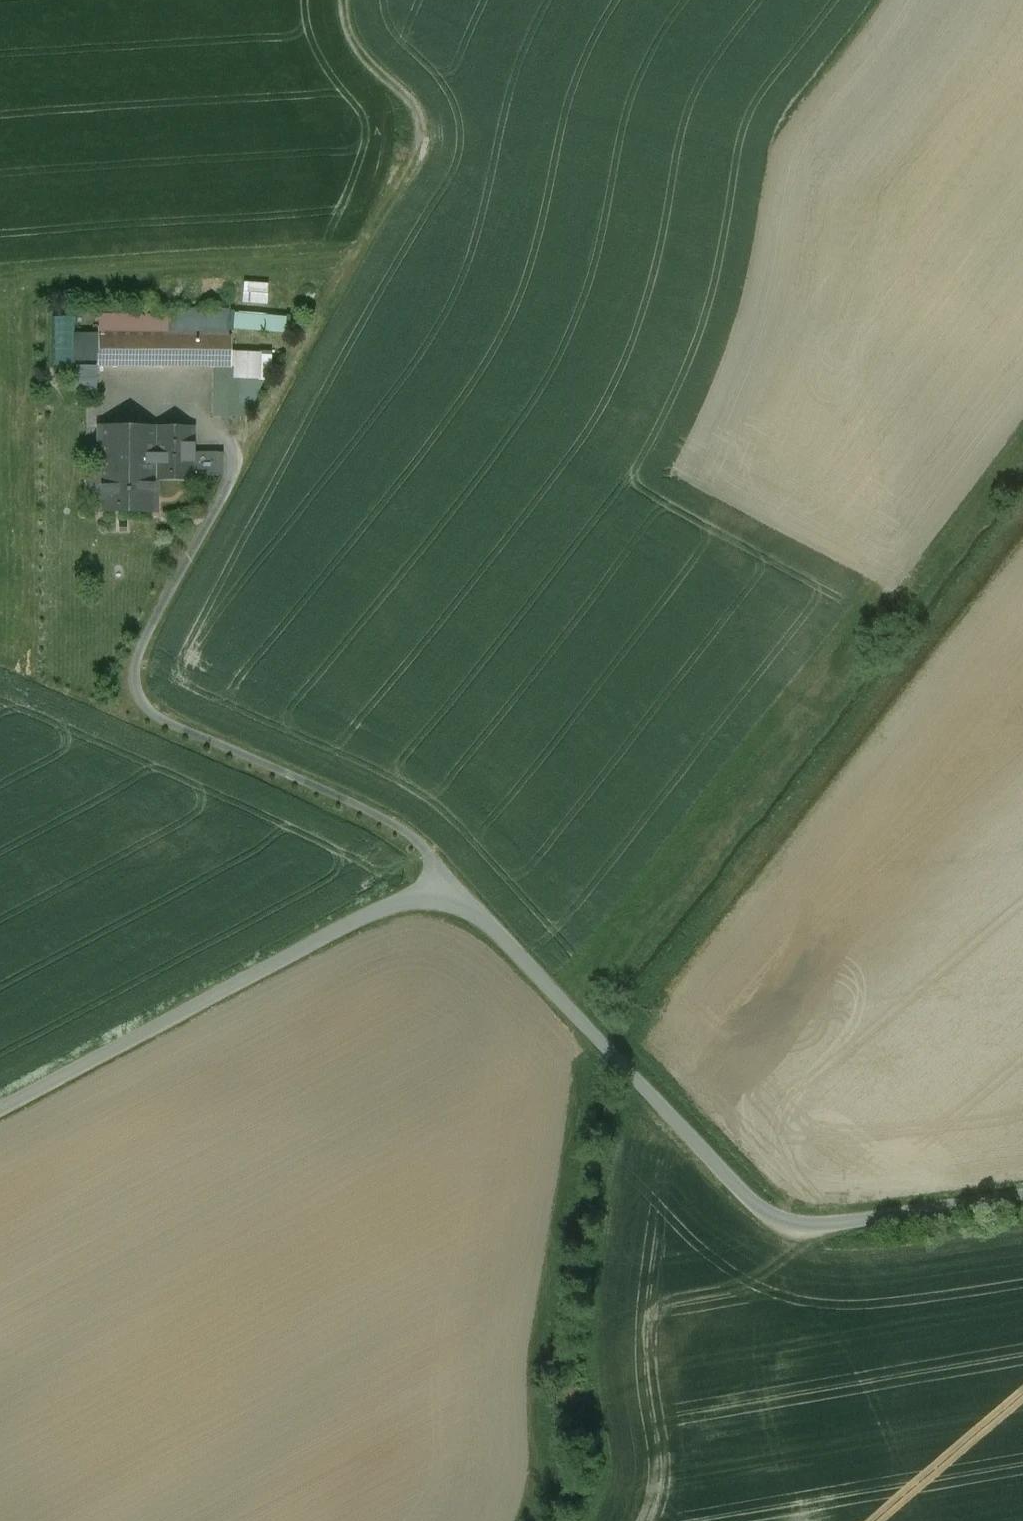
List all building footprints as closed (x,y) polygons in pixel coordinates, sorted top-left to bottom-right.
[(170,305),(169,329),(228,330),(228,308),(170,305)] [(73,314),(52,314),(52,365),(73,365),(73,314)] [(169,329),(101,329),(101,365),(228,366),(228,330),(169,329)] [(93,386),(93,364),(76,364),(76,386),(93,386)] [(100,429),(86,428),(86,463),(99,463),(100,429)] [(192,430),(100,429),(99,463),(99,468),(154,469),(154,477),(191,478),(192,430)] [(154,469),(99,468),(99,509),(154,510),(154,477),(154,469)]
